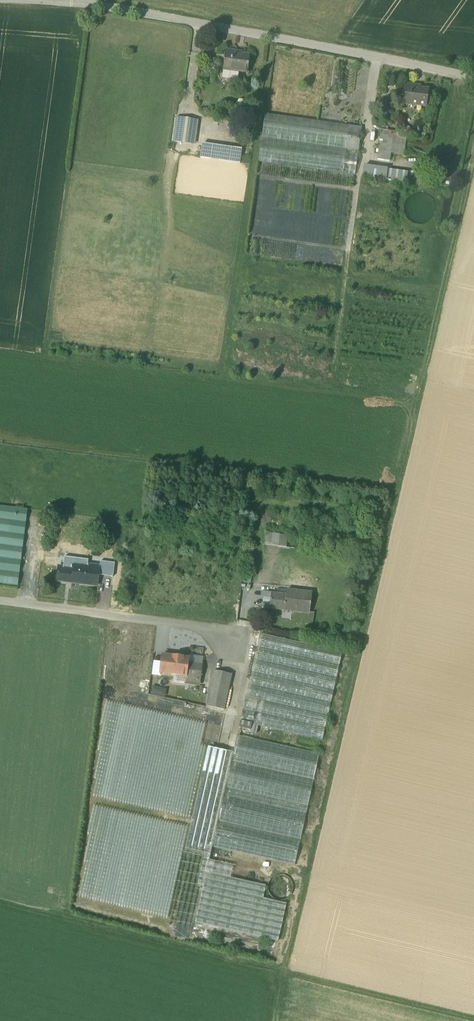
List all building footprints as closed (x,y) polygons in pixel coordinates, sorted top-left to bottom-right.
[(242,53),(226,51),(223,69),(247,73),(250,56),(241,55),(242,53)] [(421,87),(405,84),(402,103),(426,106),(429,90),(420,88),(421,87)] [(362,127),(265,114),(258,162),(355,175),(362,127)] [(393,131),(381,130),(378,151),(390,153),(393,131)] [(406,133),(393,131),(390,153),(403,155),(406,133)] [(242,148),(201,143),(199,158),(240,164),(242,148)] [(389,161),(390,153),(378,151),(377,159),(389,161)] [(409,171),(365,165),(363,176),(407,183),(409,171)] [(0,506),(0,584),(18,586),(28,509),(0,506)] [(289,535),(276,534),(275,544),(288,545),(289,535)] [(99,567),(74,563),(73,569),(59,567),(57,581),(79,584),(79,583),(97,585),(99,567)] [(286,596),(271,594),(269,608),(292,611),(292,610),(310,612),(312,593),(287,590),(286,596)] [(342,653),(260,634),(240,722),(245,723),(257,726),(322,740),(342,653)] [(188,658),(163,655),(161,673),(178,676),(178,677),(188,678),(201,680),(202,666),(187,664),(188,658)] [(232,675),(214,671),(206,706),(224,710),(232,675)] [(199,688),(201,680),(188,678),(187,686),(199,688)] [(79,915),(161,933),(180,842),(204,713),(105,695),(79,915)] [(223,795),(237,736),(208,729),(184,841),(206,845),(211,847),(217,821),(223,795)] [(319,755),(237,736),(223,795),(305,814),(319,755)] [(305,814),(223,795),(217,821),(299,840),(305,814)] [(299,840),(217,821),(211,847),(227,850),(293,865),(299,840)] [(211,847),(206,845),(201,868),(205,870),(222,874),(227,850),(211,847)] [(222,874),(205,870),(194,918),(253,932),(262,895),(264,883),(222,874)] [(281,900),(262,895),(253,932),(272,936),(281,900)]
